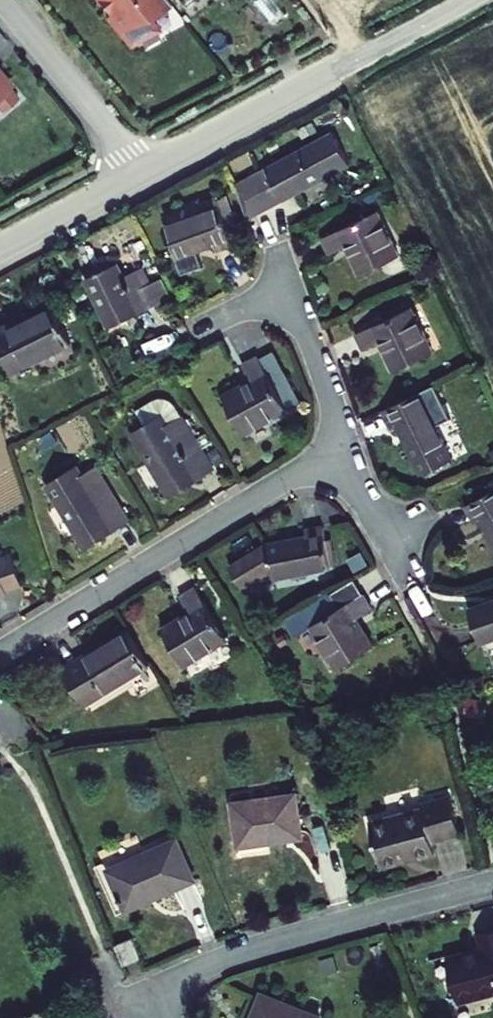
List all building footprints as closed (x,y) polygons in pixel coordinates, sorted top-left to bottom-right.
[(177,3),(175,0),(108,0),(116,10),(111,14),(136,43),(165,28),(154,14),(177,3)] [(7,114),(22,102),(0,74),(0,106),(7,114)] [(346,164),(330,134),(235,184),(251,214),(346,164)] [(236,245),(232,233),(220,200),(218,197),(201,204),(203,211),(165,225),(182,273),(201,266),(196,252),(215,245),(218,252),(236,245)] [(324,236),(333,252),(347,244),(364,274),(402,253),(377,207),(324,236)] [(117,263),(84,279),(109,329),(167,300),(158,280),(148,285),(143,287),(135,271),(124,277),(117,263)] [(359,332),(367,348),(382,340),(397,370),(435,350),(412,305),(359,332)] [(9,369),(68,341),(52,307),(10,327),(8,323),(0,327),(0,350),(9,369)] [(253,378),(224,392),(243,432),(302,402),(276,349),(246,364),(253,378)] [(396,419),(422,471),(450,458),(418,393),(383,411),(389,423),(396,419)] [(131,433),(172,499),(216,471),(175,406),(165,399),(152,401),(136,412),(144,425),(131,433)] [(47,483),(87,550),(132,523),(97,465),(82,474),(77,465),(47,483)] [(477,523),(482,520),(492,539),(492,493),(468,507),(477,523)] [(308,526),(309,534),(269,540),(231,563),(245,585),(273,567),(274,575),(334,566),(327,523),(308,526)] [(10,591),(10,589),(25,584),(16,553),(0,558),(0,594),(10,591)] [(312,628),(338,671),(375,648),(358,620),(374,611),(354,578),(286,620),(297,637),(312,628)] [(179,595),(188,609),(161,626),(184,662),(226,636),(194,585),(179,595)] [(482,642),(492,638),(492,600),(469,608),(482,642)] [(84,706),(150,666),(129,632),(87,658),(85,655),(61,669),(84,706)] [(449,794),(421,801),(423,810),(369,824),(380,868),(434,854),(432,845),(460,837),(449,794)] [(272,841),(304,837),(298,795),(236,803),(241,843),(272,839),(272,841)] [(179,839),(110,869),(121,896),(116,899),(118,904),(124,902),(128,911),(197,882),(179,839)] [(480,955),(444,963),(454,1009),(492,1000),(492,937),(477,941),(480,955)] [(121,968),(139,961),(131,939),(113,948),(121,968)] [(322,1015),(264,991),(257,1008),(260,1009),(257,1017),(321,1017),(322,1015)]
